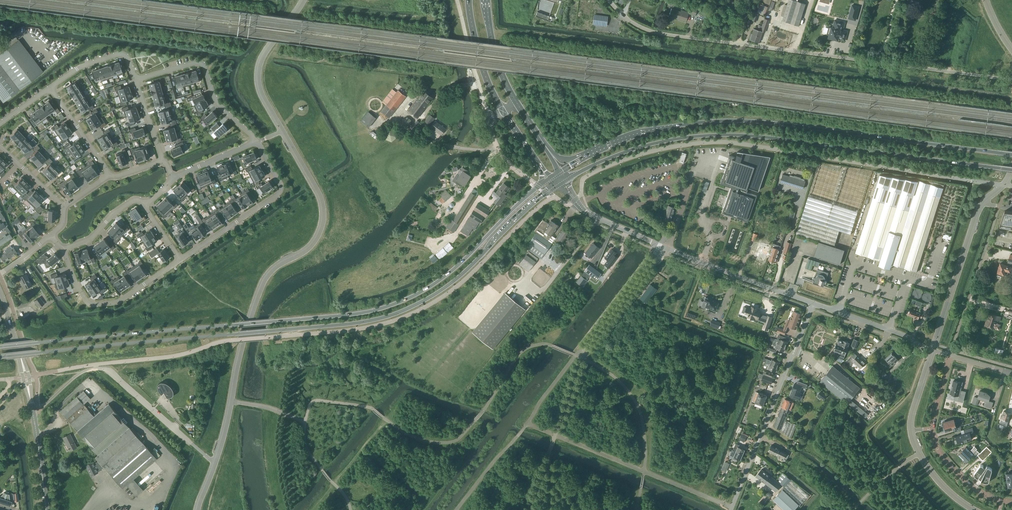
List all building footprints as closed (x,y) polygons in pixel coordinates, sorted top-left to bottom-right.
[(799,26),(806,4),(794,0),(789,0),(787,5),(783,16),(782,21),(799,26)] [(757,12),(765,15),(767,7),(760,4),(757,12)] [(849,19),(852,19),(855,20),(858,10),(859,7),(852,5),(852,7),(849,17),(848,18),(849,19)] [(690,6),(688,11),(692,12),(691,14),(695,16),(697,9),(690,6)] [(671,9),(669,16),(686,21),(689,13),(681,10),(680,12),(671,9)] [(552,16),(537,12),(535,16),(551,21),(552,16)] [(764,19),(760,31),(765,32),(769,20),(764,19)] [(834,39),(838,40),(838,39),(845,41),(847,31),(843,30),(845,23),(835,20),(833,28),(832,28),(829,27),(827,34),(829,35),(830,35),(829,36),(830,37),(829,38),(834,39)] [(753,28),(751,34),(760,37),(762,31),(765,32),(760,31),(753,28)] [(760,37),(751,34),(750,40),(758,43),(760,37)] [(3,102),(43,72),(18,40),(0,54),(0,99),(3,102)] [(114,64),(117,74),(123,72),(119,62),(114,64)] [(114,64),(108,66),(112,76),(117,74),(114,64)] [(108,66),(103,68),(106,77),(112,76),(108,66)] [(103,68),(98,70),(101,79),(106,77),(103,68)] [(101,79),(98,70),(92,72),(94,77),(95,80),(95,81),(101,79)] [(191,72),(194,82),(199,80),(197,71),(191,72)] [(191,72),(185,74),(188,83),(194,82),(191,72)] [(185,74),(180,75),(183,85),(188,83),(185,74)] [(183,85),(180,75),(174,77),(175,81),(176,84),(177,87),(183,85)] [(151,89),(151,90),(161,87),(159,81),(150,84),(151,89)] [(69,92),(70,92),(78,87),(75,82),(67,87),(70,92),(69,92)] [(119,90),(121,96),(131,92),(129,86),(122,88),(119,89),(119,90)] [(70,92),(73,97),(81,92),(78,87),(70,92)] [(151,90),(153,95),(162,92),(161,87),(151,90)] [(398,90),(394,96),(386,105),(381,112),(389,118),(406,97),(398,90)] [(408,111),(417,118),(432,98),(423,91),(408,111)] [(73,97),(76,102),(84,97),(81,92),(73,97)] [(131,92),(121,96),(123,102),(126,101),(133,98),(131,92)] [(153,95),(154,101),(164,98),(162,92),(153,95)] [(193,99),(196,105),(206,100),(203,94),(196,97),(193,99)] [(76,102),(79,107),(87,101),(84,97),(76,102)] [(164,98),(154,101),(156,106),(166,104),(164,98)] [(206,100),(196,105),(199,111),(202,109),(209,106),(206,100)] [(48,101),(44,105),(49,113),(54,110),(48,101)] [(87,101),(79,107),(82,112),(90,107),(87,101)] [(44,105),(39,108),(45,116),(49,113),(44,105)] [(126,110),(128,116),(138,113),(136,107),(129,109),(126,110)] [(39,108),(34,112),(40,120),(45,116),(39,108)] [(159,112),(160,118),(171,115),(169,109),(166,110),(159,112)] [(205,118),(209,124),(217,117),(213,111),(207,116),(205,118)] [(40,120),(34,112),(29,115),(35,123),(40,120)] [(365,125),(368,127),(376,118),(368,112),(361,121),(365,125)] [(86,119),(89,124),(98,119),(95,114),(95,113),(93,115),(86,119)] [(138,113),(128,116),(130,122),(130,123),(133,122),(140,119),(138,113)] [(171,115),(160,118),(162,124),(169,122),(172,121),(171,115)] [(429,115),(425,121),(430,125),(434,118),(429,115)] [(403,121),(409,125),(412,120),(406,116),(403,121)] [(98,119),(89,124),(93,130),(99,126),(102,124),(98,119)] [(430,127),(436,131),(436,130),(438,131),(437,132),(441,135),(445,129),(435,121),(430,127)] [(56,129),(59,134),(68,128),(64,122),(58,127),(56,129)] [(211,128),(214,132),(219,137),(223,133),(224,132),(225,133),(228,130),(227,130),(228,129),(223,124),(219,127),(218,126),(219,125),(216,123),(211,128)] [(164,130),(165,136),(176,133),(174,127),(171,128),(164,130)] [(398,137),(397,130),(391,127),(384,132),(385,139),(392,142),(398,137)] [(68,128),(59,134),(63,139),(66,138),(72,133),(68,128)] [(133,132),(135,138),(146,135),(143,128),(136,130),(133,132)] [(9,136),(13,140),(21,133),(17,129),(9,136)] [(378,137),(371,131),(369,134),(376,140),(378,137)] [(13,140),(17,145),(25,138),(21,133),(13,140)] [(98,139),(101,144),(111,138),(107,133),(105,135),(98,139)] [(176,133),(165,136),(167,142),(174,140),(177,139),(176,133)] [(17,145),(21,149),(28,142),(25,138),(17,145)] [(111,138),(101,144),(105,149),(111,145),(114,144),(111,138)] [(68,147),(72,152),(81,146),(77,141),(71,145),(68,147)] [(28,142),(21,149),(25,153),(33,146),(28,142)] [(81,146),(72,152),(75,157),(75,158),(78,156),(84,151),(81,146)] [(181,146),(178,147),(171,150),(174,157),(184,152),(181,146)] [(146,147),(140,149),(144,160),(150,157),(148,150),(146,147)] [(29,157),(33,161),(41,154),(36,149),(34,151),(29,157)] [(144,160),(140,149),(134,151),(135,154),(138,162),(144,160)] [(254,152),(244,157),(247,163),(250,162),(257,159),(254,152)] [(116,156),(120,166),(127,163),(124,156),(123,153),(116,156)] [(742,153),(741,156),(736,155),(735,157),(730,155),(720,184),(730,187),(727,198),(726,197),(722,207),(723,207),(721,213),(747,222),(756,196),(746,192),(748,188),(758,191),(770,157),(743,153),(742,153)] [(41,154),(33,161),(38,166),(43,161),(45,159),(41,154)] [(223,165),(227,174),(227,175),(233,172),(232,169),(229,162),(223,165)] [(42,171),(46,175),(54,168),(50,163),(47,165),(42,171)] [(227,174),(223,165),(222,165),(222,163),(217,165),(218,167),(217,167),(220,174),(221,177),(227,174)] [(91,165),(86,169),(92,178),(97,174),(93,168),(91,165)] [(250,170),(253,176),(262,171),(259,165),(252,169),(250,170)] [(857,173),(849,171),(838,167),(837,171),(818,165),(796,234),(819,241),(814,256),(840,264),(845,250),(834,246),(839,231),(850,234),(870,173),(858,170),(857,173)] [(457,180),(464,185),(470,176),(469,175),(470,172),(462,167),(461,170),(463,171),(457,180)] [(54,168),(46,175),(51,180),(56,175),(59,173),(54,168)] [(92,178),(86,169),(81,173),(82,175),(87,181),(92,178)] [(208,171),(202,174),(206,183),(206,184),(207,183),(212,181),(211,178),(208,171)] [(262,171),(253,176),(256,181),(258,180),(265,176),(262,171)] [(206,183),(202,174),(196,176),(199,183),(200,186),(206,184),(206,183)] [(780,182),(783,183),(803,189),(805,181),(782,174),(780,182)] [(880,261),(879,262),(882,263),(885,264),(888,265),(891,266),(892,264),(892,263),(917,271),(930,228),(940,197),(943,188),(927,183),(918,180),(918,181),(880,175),(877,183),(872,199),(855,251),(880,259),(880,260),(880,261)] [(14,185),(18,189),(26,182),(21,177),(16,183),(14,185)] [(72,179),(67,182),(73,191),(78,187),(74,181),(72,179)] [(178,186),(186,194),(190,190),(190,189),(188,187),(184,183),(183,181),(181,183),(178,186)] [(260,187),(264,193),(273,187),(270,183),(269,181),(267,183),(263,185),(260,187)] [(26,182),(18,189),(23,194),(25,192),(30,186),(26,182)] [(73,191),(67,182),(61,186),(63,189),(67,195),(73,191)] [(503,183),(496,193),(500,196),(494,203),(498,206),(506,195),(504,194),(509,188),(503,183)] [(186,194),(178,186),(174,190),(179,196),(181,198),(186,194)] [(27,198),(32,202),(39,195),(35,190),(29,196),(27,198)] [(447,191),(441,197),(446,202),(452,196),(447,191)] [(247,193),(242,196),(248,205),(253,202),(249,196),(247,193)] [(39,195),(32,202),(36,207),(38,204),(44,199),(39,195)] [(208,196),(201,201),(204,204),(210,199),(208,196)] [(248,205),(242,196),(237,200),(238,203),(243,209),(248,205)] [(166,197),(161,202),(169,210),(173,205),(174,205),(171,203),(166,197)] [(169,210),(161,202),(157,206),(162,212),(164,214),(169,210)] [(231,203),(226,207),(232,216),(237,212),(233,206),(231,203)] [(460,231),(464,234),(468,236),(472,229),(474,230),(479,222),(481,223),(485,217),(489,211),(478,203),(460,231)] [(663,220),(670,222),(675,208),(668,205),(663,220)] [(232,216),(226,207),(221,210),(223,213),(227,219),(232,216)] [(135,222),(142,217),(136,208),(129,212),(135,222)] [(1007,210),(1006,210),(1005,210),(1005,211),(1004,211),(1004,212),(1000,223),(1011,224),(1011,226),(1011,211),(1007,210)] [(131,226),(136,223),(135,222),(133,219),(128,213),(124,216),(128,221),(127,222),(127,223),(128,223),(130,227),(131,226)] [(216,214),(211,217),(217,226),(222,223),(218,216),(216,214)] [(217,226),(211,217),(206,221),(208,223),(212,230),(217,226)] [(534,231),(548,240),(558,226),(551,220),(548,224),(543,220),(534,231)] [(115,223),(111,228),(119,235),(123,230),(124,230),(121,228),(115,223)] [(201,224),(195,228),(202,237),(207,233),(202,227),(201,224)] [(32,226),(28,230),(34,238),(39,234),(34,229),(32,226)] [(119,235),(111,228),(107,233),(112,238),(115,240),(119,235)] [(202,237),(195,228),(190,231),(192,234),(196,240),(202,237)] [(554,241),(557,244),(560,240),(562,241),(568,233),(562,229),(554,241)] [(34,238),(28,230),(23,234),(25,237),(30,242),(34,238)] [(140,237),(144,242),(154,235),(150,230),(144,234),(142,232),(137,235),(137,236),(138,238),(140,237)] [(182,233),(176,237),(182,246),(188,242),(184,236),(182,233)] [(536,233),(526,248),(541,259),(551,244),(536,233)] [(9,234),(6,236),(5,235),(3,236),(4,238),(0,240),(0,246),(12,238),(9,234)] [(144,242),(143,242),(143,243),(146,248),(146,249),(147,251),(153,248),(151,245),(157,241),(157,240),(158,239),(157,238),(155,235),(154,236),(154,235),(144,242)] [(947,250),(952,236),(947,235),(943,249),(947,250)] [(102,238),(97,243),(104,251),(109,247),(107,244),(102,238)] [(783,253),(788,254),(792,243),(787,242),(783,253)] [(104,251),(97,243),(92,247),(97,253),(99,255),(104,251)] [(435,254),(440,260),(453,248),(449,243),(435,254)] [(585,255),(589,259),(590,257),(591,258),(600,248),(593,243),(585,253),(586,253),(585,255)] [(758,253),(757,256),(758,256),(758,257),(761,258),(761,260),(764,261),(764,260),(765,260),(765,258),(768,259),(770,254),(768,254),(769,251),(771,252),(771,249),(771,248),(772,248),(772,247),(769,246),(769,247),(762,244),(762,245),(761,245),(760,249),(759,248),(758,253)] [(770,254),(769,256),(768,260),(775,262),(777,256),(781,246),(773,244),(770,254)] [(3,260),(2,261),(3,261),(4,262),(17,253),(13,247),(11,248),(10,247),(5,250),(6,252),(0,257),(3,260)] [(158,250),(151,256),(152,258),(158,254),(163,262),(170,258),(164,249),(159,252),(158,250)] [(605,264),(604,264),(609,268),(609,267),(613,262),(616,257),(617,258),(617,257),(614,255),(616,253),(613,251),(611,249),(609,252),(608,254),(608,253),(606,255),(605,256),(606,257),(605,258),(605,257),(605,258),(608,260),(605,264)] [(45,259),(50,265),(58,258),(54,252),(45,259)] [(88,253),(82,255),(86,265),(92,263),(91,260),(88,253)] [(519,264),(528,271),(536,262),(526,254),(519,264)] [(1008,260),(1007,265),(1000,263),(997,272),(1007,276),(1009,271),(1010,272),(1011,267),(1011,266),(1011,255),(1010,254),(1008,260)] [(86,265),(82,255),(76,257),(78,264),(79,267),(86,265)] [(819,266),(820,262),(809,258),(806,267),(812,270),(814,264),(819,266)] [(139,263),(133,267),(135,269),(141,278),(141,277),(142,279),(146,276),(145,275),(146,274),(142,268),(144,266),(141,261),(138,263),(139,263)] [(591,280),(597,284),(603,275),(589,264),(584,271),(593,277),(591,280)] [(141,278),(135,269),(130,272),(136,281),(141,278)] [(814,280),(813,281),(813,282),(813,283),(814,283),(823,286),(824,286),(824,285),(825,283),(826,283),(827,283),(827,282),(826,281),(825,281),(828,273),(818,269),(817,272),(815,277),(814,277),(813,277),(813,278),(813,279),(814,279),(814,280)] [(18,278),(24,289),(31,285),(25,274),(18,278)] [(54,279),(56,284),(66,281),(64,275),(57,277),(54,278),(54,279)] [(125,276),(120,279),(126,288),(131,285),(126,278),(125,276)] [(587,280),(581,276),(576,282),(582,287),(587,280)] [(85,285),(89,290),(98,284),(94,279),(92,281),(85,285)] [(126,288),(120,279),(114,283),(116,285),(120,292),(126,288)] [(66,281),(56,284),(58,290),(61,289),(68,287),(66,281)] [(98,284),(89,290),(93,296),(99,291),(102,290),(98,284)] [(643,298),(641,296),(639,299),(646,303),(653,294),(657,289),(650,284),(649,286),(645,291),(647,292),(645,295),(643,298)] [(473,332),(492,348),(524,309),(505,293),(473,332)] [(34,301),(38,308),(44,304),(39,297),(34,301)] [(711,309),(715,310),(715,309),(718,302),(717,302),(717,301),(715,300),(715,301),(713,300),(711,299),(710,299),(709,298),(708,298),(705,297),(702,307),(708,309),(710,309),(711,309)] [(748,314),(749,315),(749,317),(753,318),(754,317),(758,318),(760,311),(756,310),(757,309),(752,307),(752,308),(748,307),(746,313),(749,314),(748,314)] [(923,314),(910,310),(908,315),(915,317),(915,318),(918,319),(919,317),(921,318),(923,314)] [(794,311),(788,326),(796,329),(802,314),(794,311)] [(999,321),(1000,317),(988,313),(987,317),(988,317),(985,325),(995,329),(995,328),(999,330),(1000,325),(996,323),(997,320),(999,321)] [(710,325),(718,328),(720,323),(712,320),(710,325)] [(775,339),(774,342),(786,346),(788,342),(785,340),(786,338),(779,335),(777,339),(775,339)] [(838,355),(837,357),(836,361),(842,363),(844,360),(843,360),(845,355),(844,355),(848,346),(849,343),(844,341),(838,339),(837,343),(836,346),(835,346),(835,348),(834,350),(835,350),(834,353),(838,355)] [(852,352),(856,348),(859,341),(854,339),(851,346),(849,351),(852,352)] [(786,346),(774,342),(773,344),(776,346),(775,348),(784,351),(786,346)] [(885,359),(887,361),(885,363),(889,368),(892,364),(894,363),(898,359),(892,353),(885,359)] [(854,362),(860,369),(866,363),(858,355),(855,358),(852,355),(846,361),(850,366),(854,362)] [(763,361),(766,362),(778,367),(780,362),(772,359),(771,361),(770,361),(771,360),(764,358),(763,361)] [(778,367),(766,362),(765,365),(768,367),(768,366),(769,366),(768,369),(776,372),(778,367)] [(820,381),(847,403),(860,388),(833,366),(820,381)] [(767,376),(763,375),(761,380),(771,384),(773,378),(767,376)] [(952,385),(951,389),(950,394),(955,395),(955,397),(958,398),(957,400),(963,402),(965,392),(960,391),(962,383),(953,380),(952,385)] [(164,382),(164,383),(163,382),(162,382),(161,382),(160,383),(159,383),(158,384),(158,385),(158,386),(157,386),(158,386),(158,387),(157,387),(158,387),(158,388),(157,388),(158,388),(158,389),(158,390),(159,391),(158,391),(159,391),(159,392),(160,392),(160,393),(161,394),(162,395),(164,392),(167,397),(168,397),(168,398),(169,398),(170,398),(171,397),(172,397),(172,396),(173,396),(173,395),(173,394),(174,394),(174,393),(174,392),(173,391),(174,391),(173,391),(173,390),(173,389),(172,389),(172,388),(172,389),(172,388),(171,387),(170,386),(170,385),(169,385),(168,384),(167,384),(166,383),(165,383),(164,383),(164,382)] [(790,396),(798,399),(800,393),(799,392),(801,387),(805,388),(807,385),(799,382),(798,385),(795,384),(790,396)] [(60,411),(70,423),(86,441),(87,441),(89,444),(98,455),(95,457),(123,488),(127,484),(136,495),(143,490),(133,479),(157,459),(109,404),(94,416),(96,414),(89,406),(87,408),(84,404),(90,398),(84,391),(60,411)] [(972,403),(977,405),(979,398),(985,400),(985,401),(984,406),(991,408),(993,402),(989,401),(990,396),(986,395),(987,393),(980,391),(978,398),(974,397),(972,403)] [(755,402),(763,405),(767,395),(759,392),(759,393),(756,392),(752,401),(755,402)] [(784,420),(785,416),(791,401),(785,399),(774,427),(780,429),(784,420)] [(1010,413),(1008,412),(1007,412),(1007,411),(1005,411),(1004,411),(1002,416),(1001,415),(1000,419),(1001,419),(1000,424),(1006,426),(1010,413)] [(942,422),(944,428),(945,431),(954,429),(955,432),(961,430),(958,420),(955,421),(954,418),(942,422)] [(797,425),(785,420),(784,420),(780,429),(779,430),(792,439),(797,425)] [(965,433),(964,433),(958,435),(960,443),(972,439),(970,435),(974,434),(972,427),(964,430),(965,433)] [(69,448),(70,451),(77,447),(70,434),(63,438),(66,443),(67,444),(66,445),(68,449),(69,448)] [(733,448),(733,450),(743,455),(745,450),(739,447),(740,445),(736,443),(734,448),(733,448)] [(768,451),(776,455),(777,455),(783,459),(783,460),(784,461),(785,459),(784,459),(787,453),(780,449),(771,445),(768,451)] [(974,446),(971,450),(973,453),(972,453),(966,447),(958,454),(966,462),(972,456),(975,458),(977,455),(980,453),(977,450),(976,450),(977,449),(974,446)] [(977,455),(983,461),(992,452),(987,446),(980,453),(977,455)] [(743,455),(733,450),(732,451),(732,452),(735,453),(733,457),(740,460),(743,455)] [(94,464),(93,462),(86,465),(91,476),(98,472),(97,471),(103,468),(98,462),(94,464)] [(985,482),(986,483),(987,483),(988,483),(988,482),(989,482),(992,470),(992,469),(992,468),(989,467),(988,467),(987,467),(986,467),(983,466),(983,465),(982,464),(981,464),(980,465),(974,474),(974,475),(977,478),(978,478),(979,478),(981,480),(981,481),(984,482),(985,482)] [(762,469),(759,473),(779,488),(781,484),(778,482),(762,469)] [(158,488),(161,486),(158,481),(165,476),(163,473),(152,481),(158,488)] [(779,488),(759,473),(756,476),(776,491),(779,488)] [(785,487),(783,489),(799,505),(800,505),(809,496),(792,480),(791,480),(782,473),(778,479),(779,480),(778,482),(781,484),(782,484),(785,487)] [(150,484),(147,486),(152,493),(155,491),(150,484)] [(800,505),(799,505),(783,489),(773,500),(784,509),(797,509),(801,506),(800,505)] [(0,496),(0,503),(4,504),(10,506),(12,501),(10,501),(9,494),(4,492),(0,496)]
